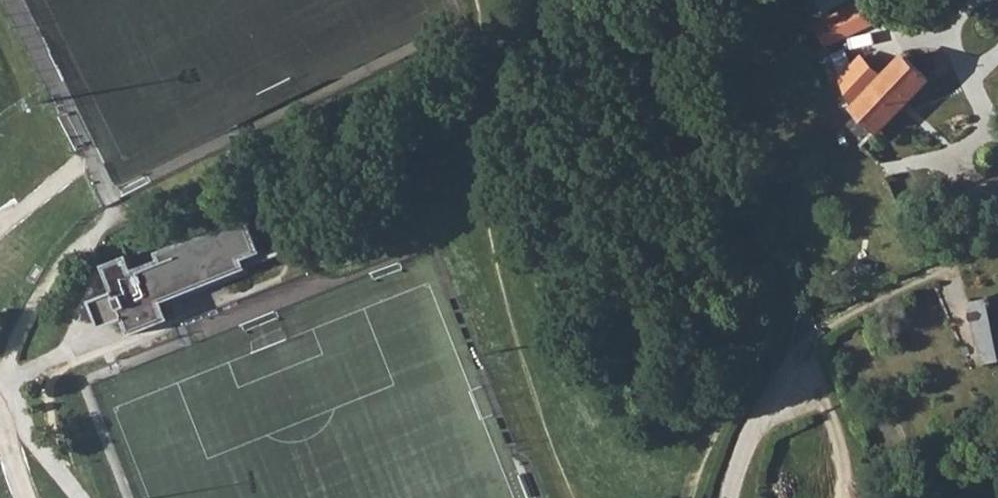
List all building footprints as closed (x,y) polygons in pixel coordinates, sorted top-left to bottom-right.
[(844,11),(817,24),(827,45),(854,32),(844,11)] [(853,63),(842,77),(847,94),(855,109),(877,132),(929,77),(905,55),(884,77),(861,54),(853,63)] [(97,301),(106,323),(124,316),(131,335),(172,318),(165,301),(249,267),(246,258),(264,251),(249,215),(157,252),(160,258),(133,269),(128,256),(105,265),(116,293),(97,301)] [(971,297),(976,324),(979,323),(987,357),(997,355),(997,290),(971,297)]
